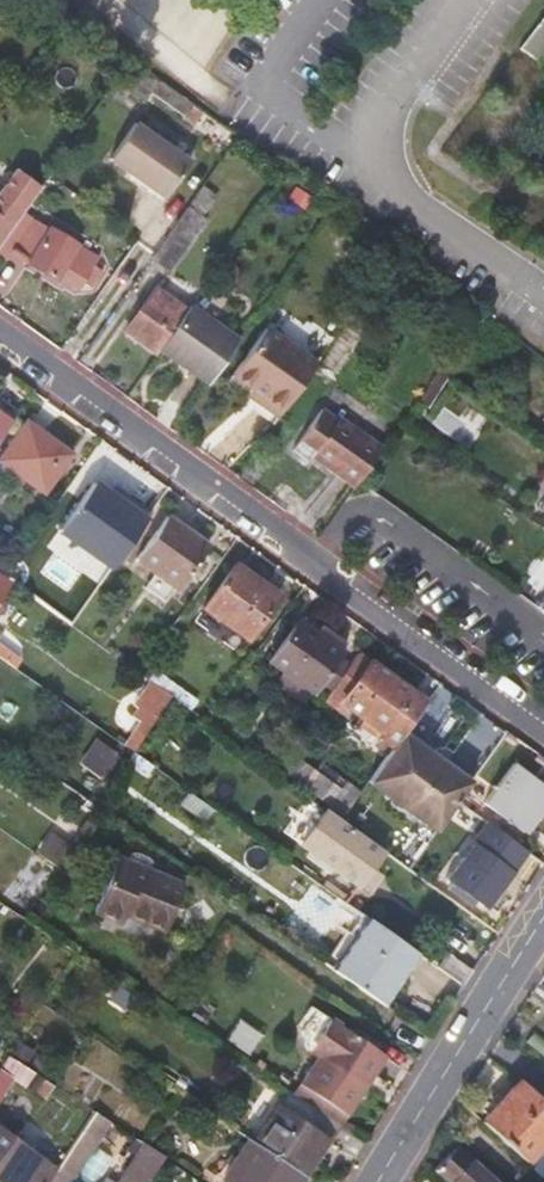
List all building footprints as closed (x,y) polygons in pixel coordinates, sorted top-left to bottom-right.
[(18,19),(26,7),(16,0),(0,0),(0,6),(18,19)] [(106,161),(161,200),(188,162),(133,124),(106,161)] [(21,213),(27,205),(3,188),(0,192),(0,243),(21,213)] [(203,221),(184,208),(150,258),(167,271),(203,221)] [(21,213),(0,243),(0,257),(2,259),(9,249),(25,260),(24,262),(48,280),(51,275),(71,291),(76,285),(82,290),(94,275),(87,270),(91,263),(58,240),(60,236),(51,229),(49,233),(21,213)] [(543,266),(543,245),(535,260),(543,266)] [(126,331),(157,353),(160,349),(185,313),(154,290),(126,331)] [(185,313),(160,349),(208,384),(238,342),(189,307),(185,313)] [(336,377),(367,330),(351,319),(320,364),(336,377)] [(262,401),(258,406),(276,420),(284,409),(316,363),(266,329),(231,380),(251,394),(262,401)] [(416,399),(426,406),(446,377),(437,370),(416,399)] [(251,394),(247,398),(258,406),(262,401),(251,394)] [(336,422),(320,411),(309,427),(367,469),(381,449),(338,419),(336,422)] [(41,495),(69,456),(24,423),(0,455),(0,465),(41,495)] [(311,460),(354,489),(359,482),(367,469),(309,427),(290,455),(305,467),(311,460)] [(72,518),(108,545),(136,508),(99,481),(72,518)] [(174,590),(205,546),(165,517),(133,561),(174,590)] [(49,553),(51,550),(30,535),(7,567),(27,582),(30,579),(33,582),(25,593),(45,608),(50,601),(56,606),(61,600),(64,604),(75,589),(60,577),(41,563),(49,553)] [(60,577),(68,568),(49,553),(41,563),(60,577)] [(201,610),(245,640),(276,598),(232,566),(201,610)] [(267,662),(311,693),(337,655),(294,624),(267,662)] [(424,705),(409,694),(356,656),(327,697),(394,745),(402,735),(424,705)] [(133,706),(150,718),(163,699),(146,687),(133,706)] [(428,699),(414,689),(409,694),(424,705),(428,699)] [(469,783),(402,735),(394,745),(368,781),(435,831),(455,803),(469,783)] [(327,803),(341,782),(318,766),(314,772),(292,756),(281,770),(327,803)] [(521,832),(543,801),(543,789),(513,766),(484,805),(521,832)] [(265,803),(299,827),(315,806),(280,781),(265,803)] [(315,856),(356,887),(379,854),(337,824),(315,856)] [(488,827),(472,848),(476,850),(446,890),(457,897),(461,893),(481,906),(506,872),(502,869),(518,848),(488,827)] [(114,909),(152,927),(173,883),(106,851),(82,904),(110,917),(114,909)] [(380,1008),(416,956),(368,922),(332,974),(380,1008)] [(436,969),(464,989),(474,973),(445,954),(436,969)] [(304,1054),(316,1062),(299,1087),(343,1117),(381,1059),(313,1013),(299,1036),(304,1054)] [(47,1083),(5,1056),(0,1064),(0,1093),(9,1078),(38,1097),(47,1083)] [(543,1143),(543,1107),(518,1083),(482,1124),(525,1164),(543,1143)] [(343,1117),(299,1087),(292,1097),(337,1126),(343,1117)] [(292,1097),(287,1094),(253,1145),(302,1178),(337,1126),(292,1097)] [(109,1125),(95,1115),(81,1136),(95,1146),(109,1125)] [(55,1172),(0,1130),(0,1181),(48,1181),(55,1172)] [(76,1177),(95,1146),(81,1136),(61,1167),(76,1177)] [(224,1181),(300,1181),(302,1178),(253,1145),(246,1141),(234,1160),(230,1156),(225,1162),(229,1167),(221,1180),(224,1181)] [(525,1164),(543,1181),(543,1143),(525,1164)] [(163,1159),(143,1146),(119,1181),(148,1181),(163,1159)] [(455,1147),(433,1170),(446,1181),(490,1181),(455,1147)] [(76,1177),(61,1167),(51,1181),(72,1181),(76,1177)]
